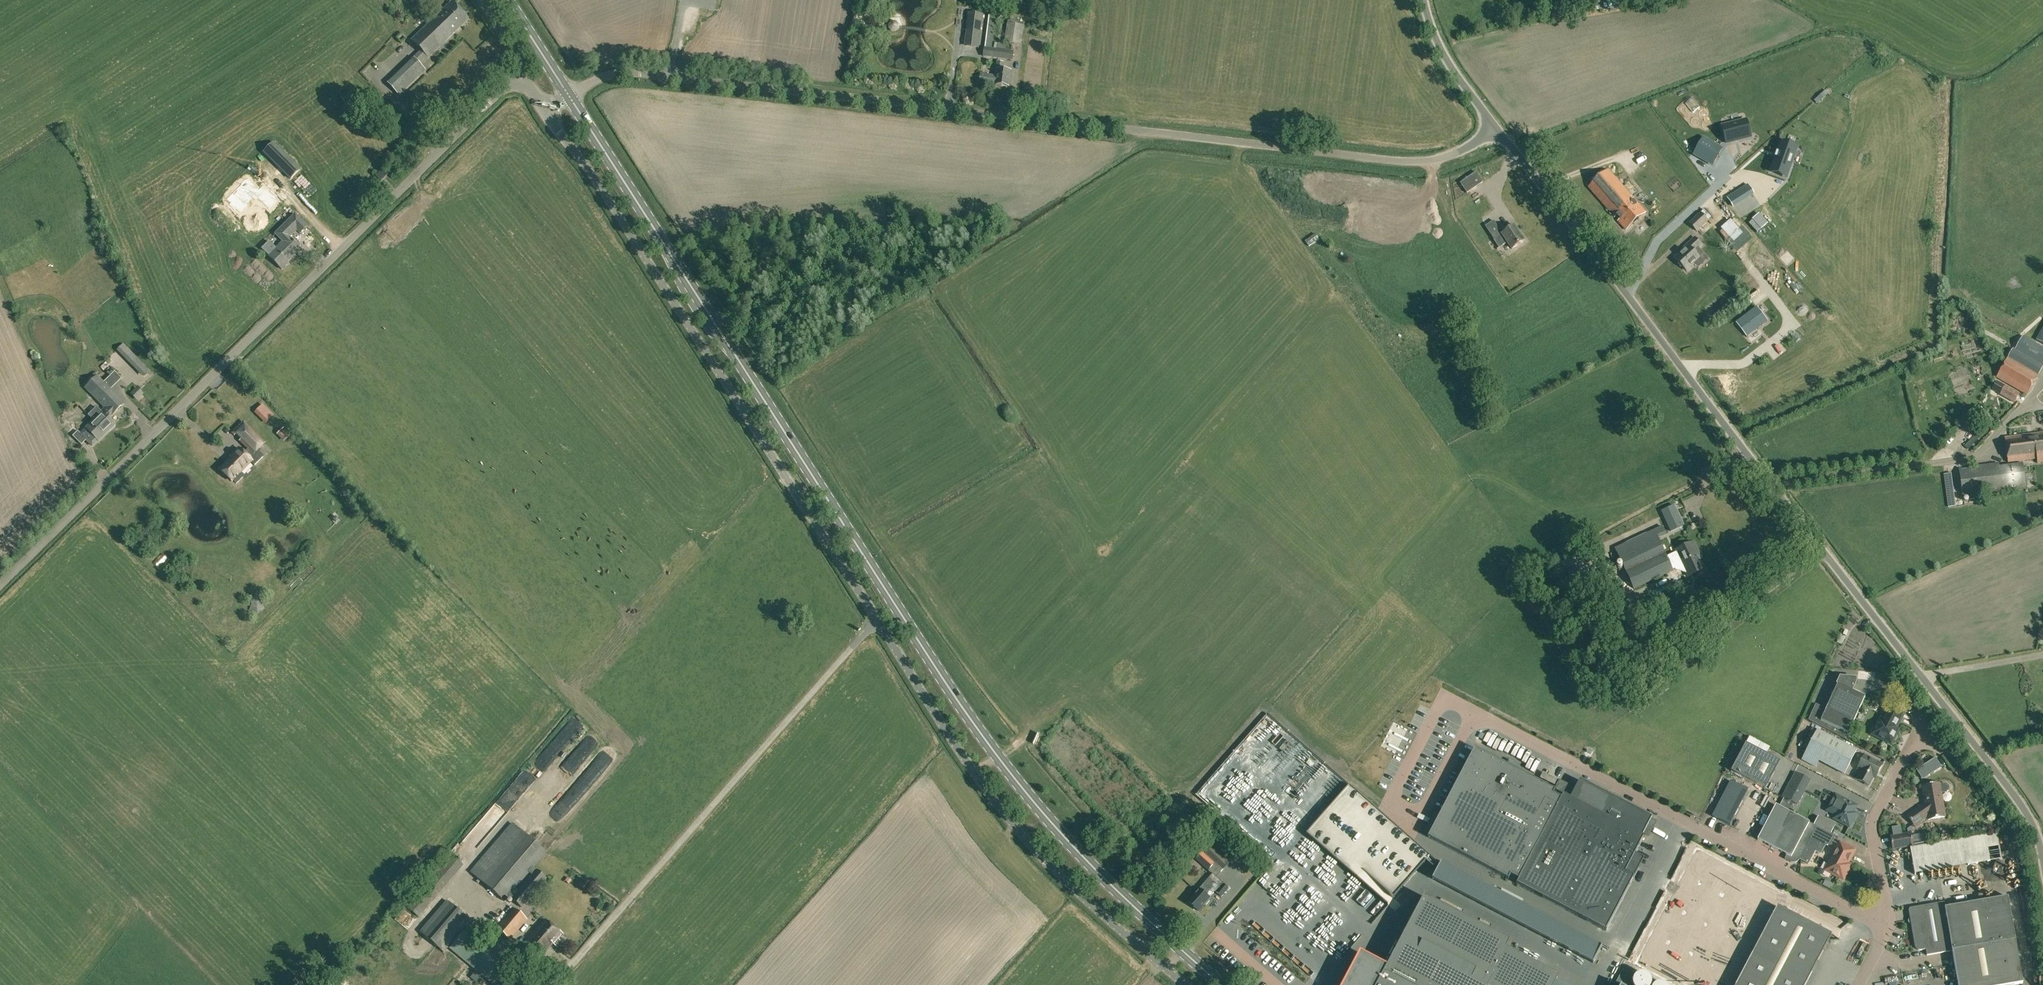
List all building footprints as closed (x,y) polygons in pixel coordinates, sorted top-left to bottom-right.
[(468,18),(453,2),(412,41),(428,57),(468,18)] [(970,13),(967,33),(979,35),(982,15),(970,13)] [(1021,44),(1024,26),(1008,23),(1005,42),(1021,44)] [(1013,60),(1014,51),(1012,50),(1006,50),(1006,44),(994,42),(992,58),(1013,60)] [(399,95),(426,70),(414,58),(388,83),(399,95)] [(980,83),(987,83),(996,84),(996,85),(1009,86),(1011,71),(1003,70),(1004,62),(997,62),(995,76),(981,75),(980,83)] [(1724,129),(1725,147),(1751,145),(1749,127),(1724,129)] [(1703,137),(1692,152),(1709,167),(1719,152),(1703,137)] [(1614,148),(1617,155),(1639,145),(1635,138),(1614,148)] [(1781,142),(1772,168),(1788,173),(1797,148),(1781,142)] [(381,181),(387,175),(382,170),(376,176),(381,181)] [(1626,230),(1646,212),(1608,170),(1589,187),(1615,217),(1616,216),(1620,219),(1618,221),(1626,230)] [(1460,183),(1467,193),(1483,182),(1476,172),(1460,183)] [(1810,176),(1802,183),(1806,188),(1814,180),(1810,176)] [(240,185),(226,199),(230,203),(228,204),(234,210),(235,209),(239,213),(248,205),(245,202),(251,197),(255,201),(257,198),(268,209),(277,201),(262,185),(258,189),(247,179),(246,179),(240,185)] [(1753,193),(1747,184),(1742,188),(1748,196),(1753,193)] [(1751,262),(1772,286),(1839,230),(1814,201),(1805,209),(1789,191),(1780,199),(1781,200),(1773,207),(1775,209),(1772,212),(1776,218),(1774,220),(1766,227),(1760,220),(1738,238),(1755,258),(1751,262)] [(1708,221),(1700,212),(1689,222),(1697,232),(1708,221)] [(300,233),(307,226),(295,214),(276,234),(283,242),(277,249),(269,241),(262,248),(269,256),(282,269),(288,263),(287,261),(300,248),(289,237),(297,229),(300,233)] [(1494,221),(1486,226),(1501,247),(1508,242),(1512,249),(1525,240),(1515,225),(1503,234),(1494,221)] [(1687,271),(1695,263),(1693,262),(1699,257),(1695,252),(1702,245),(1695,237),(1684,247),(1685,248),(1675,258),(1687,271)] [(1737,322),(1746,335),(1767,320),(1757,307),(1737,322)] [(1997,377),(2027,394),(2042,366),(2042,346),(2023,335),(2015,348),(2014,347),(1997,377)] [(141,355),(135,360),(147,374),(153,370),(141,355)] [(97,367),(83,377),(87,383),(101,373),(97,367)] [(92,445),(97,440),(98,441),(115,424),(108,418),(123,403),(110,390),(103,382),(97,377),(86,388),(105,408),(101,411),(102,412),(80,433),(92,445)] [(2019,394),(1996,380),(1992,388),(2001,393),(2000,394),(2014,402),(2019,394)] [(139,401),(147,396),(144,390),(135,395),(139,401)] [(267,403),(258,410),(269,423),(278,416),(267,403)] [(231,457),(220,469),(232,481),(233,480),(236,483),(242,477),(239,474),(252,461),(255,464),(262,456),(256,450),(264,443),(243,422),(232,433),(234,436),(236,434),(241,439),(239,440),(248,449),(243,453),(238,448),(231,455),(231,457)] [(290,434),(283,427),(276,434),(283,441),(290,434)] [(1969,447),(1978,454),(1991,436),(1983,430),(1969,447)] [(2038,462),(2042,462),(2042,432),(2005,437),(2008,462),(2037,458),(2038,462)] [(1969,469),(1962,470),(1961,468),(1959,469),(1963,497),(2025,488),(2022,464),(1999,467),(1998,464),(1969,467),(1969,469)] [(1673,505),(1661,511),(1670,531),(1683,525),(1673,505)] [(1662,526),(1615,548),(1633,589),(1673,570),(1672,568),(1667,557),(1657,537),(1666,533),(1662,526)] [(1677,552),(1667,557),(1672,568),(1683,564),(1688,576),(1704,569),(1698,555),(1700,554),(1694,542),(1676,550),(1677,552)] [(252,598),(260,614),(269,610),(261,594),(252,598)] [(1842,644),(1845,637),(1841,635),(1837,642),(1842,644)] [(1846,739),(1849,734),(1866,697),(1853,691),(1856,682),(1857,679),(1841,677),(1827,709),(1816,704),(1809,720),(1846,739)] [(1904,713),(1891,707),(1884,721),(1880,720),(1873,734),(1892,744),(1894,739),(1896,739),(1898,735),(1897,733),(1899,729),(1896,728),(1904,713)] [(1817,730),(1803,759),(1816,766),(1819,760),(1845,774),(1857,750),(1817,730)] [(1752,781),(1766,754),(1746,743),(1732,771),(1752,781)] [(1518,881),(1517,884),(1606,931),(1639,868),(1630,863),(1636,853),(1644,837),(1643,836),(1652,818),(1580,780),(1569,800),(1564,797),(1565,795),(1475,748),(1428,838),(1509,880),(1511,877),(1518,881)] [(1883,764),(1865,755),(1858,769),(1862,771),(1858,779),(1869,785),(1874,777),(1876,778),(1883,764)] [(1917,770),(1922,778),(1941,767),(1935,758),(1917,770)] [(1767,775),(1772,765),(1766,762),(1761,772),(1767,775)] [(1540,778),(1557,787),(1560,781),(1543,772),(1540,778)] [(1784,797),(1779,806),(1792,813),(1796,804),(1798,804),(1810,780),(1796,772),(1783,797),(1784,797)] [(1730,781),(1712,816),(1730,826),(1748,791),(1730,781)] [(1946,817),(1941,793),(1946,792),(1948,791),(1949,790),(1949,789),(1949,787),(1949,786),(1948,785),(1947,784),(1946,784),(1945,783),(1944,783),(1940,784),(1940,783),(1923,786),(1926,804),(1909,816),(1916,826),(1928,817),(1929,820),(1946,817)] [(1350,785),(1306,834),(1387,904),(1431,856),(1350,785)] [(1834,818),(1850,827),(1857,813),(1854,812),(1858,805),(1835,794),(1827,810),(1836,815),(1834,818)] [(1810,840),(1813,834),(1817,826),(1814,824),(1792,813),(1779,806),(1776,804),(1758,839),(1787,855),(1785,859),(1791,862),(1793,862),(1794,863),(1795,863),(1796,862),(1797,862),(1799,861),(1799,860),(1810,840)] [(1836,825),(1818,816),(1814,824),(1817,826),(1831,833),(1836,825)] [(522,907),(546,879),(533,867),(546,852),(513,823),(471,872),(505,901),(509,896),(522,907)] [(1831,833),(1817,826),(1813,834),(1832,843),(1835,836),(1836,835),(1831,833)] [(1913,845),(1911,833),(1892,836),(1894,848),(1913,845)] [(1985,834),(1965,838),(1970,866),(1978,864),(1980,874),(1992,872),(1985,834)] [(1821,854),(1824,847),(1810,840),(1800,859),(1800,860),(1799,860),(1808,865),(1815,851),(1821,854)] [(1840,842),(1826,870),(1844,880),(1852,865),(1849,863),(1855,850),(1840,842)] [(1778,906),(1785,893),(1697,846),(1635,962),(1678,984),(1736,984),(1778,906)] [(1196,859),(1209,870),(1214,865),(1221,872),(1229,862),(1212,847),(1205,854),(1202,852),(1196,859)] [(1602,946),(1442,862),(1433,879),(1593,963),(1602,946)] [(1213,874),(1188,902),(1198,911),(1204,905),(1205,906),(1211,899),(1210,898),(1215,891),(1222,897),(1229,889),(1213,874)] [(1825,881),(1823,886),(1829,890),(1832,884),(1825,881)] [(1380,984),(1532,984),(1536,978),(1500,959),(1510,941),(1426,896),(1402,942),(1388,968),(1380,984)] [(2023,983),(2008,897),(1946,907),(1945,902),(1909,908),(1915,946),(1916,947),(1917,949),(1918,950),(1920,950),(1922,950),(1926,949),(1927,955),(1953,951),(1959,984),(2012,984),(2023,983)] [(444,952),(471,921),(447,901),(420,932),(444,952)] [(1736,984),(1805,984),(1832,935),(1778,906),(1736,984)] [(510,939),(527,920),(513,908),(496,928),(510,939)] [(1824,910),(1822,914),(1834,919),(1836,915),(1824,910)] [(559,939),(563,935),(545,919),(520,948),(537,963),(553,944),(557,947),(562,942),(559,939)] [(509,971),(477,944),(480,941),(475,937),(478,934),(469,926),(450,948),(493,984),(497,984),(509,971)] [(1348,984),(1380,984),(1388,968),(1363,955),(1348,984)] [(1527,958),(1522,969),(1534,975),(1539,963),(1527,958)] [(1632,974),(1622,969),(1615,983),(1619,984),(1626,984),(1632,974)] [(1549,975),(1544,984),(1569,984),(1549,975)]
